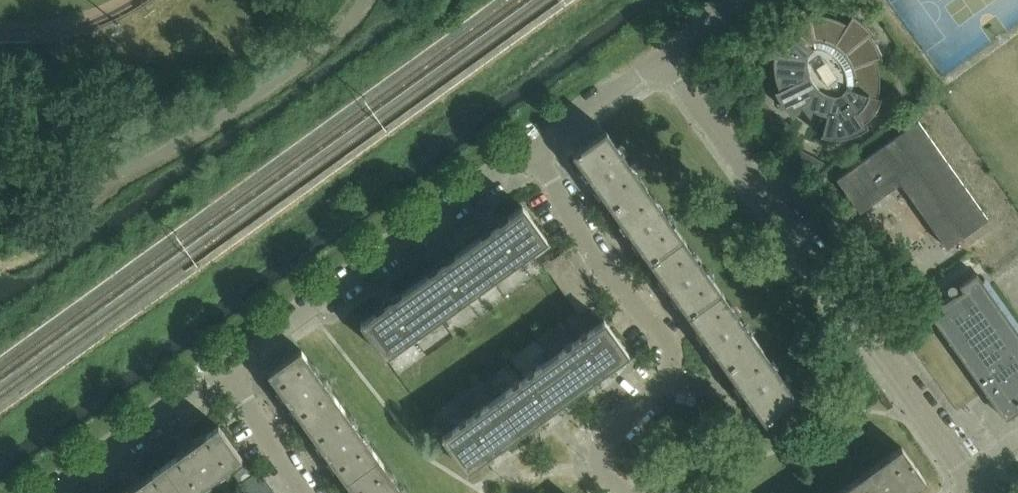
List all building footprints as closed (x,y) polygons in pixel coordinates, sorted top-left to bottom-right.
[(821,134),(821,136),(827,137),(833,138),(840,138),(845,137),(852,135),(857,133),(863,130),(868,127),(868,126),(867,126),(865,123),(868,121),(870,118),(873,115),(875,112),(878,109),(880,105),(881,101),(882,98),(881,98),(881,99),(878,98),(879,93),(880,89),(880,84),(880,79),(880,75),(879,70),(878,64),(876,60),(881,58),(882,59),(883,59),(881,53),(878,46),(874,40),(870,35),(872,33),(872,34),(873,33),(869,27),(863,23),(858,18),(852,14),(851,17),(847,24),(843,22),(839,20),(834,18),(830,17),(825,16),(820,15),(815,15),(811,16),(809,8),(810,8),(810,7),(806,7),(801,9),(798,10),(794,11),(791,13),(788,15),(785,18),(781,21),(782,22),(783,21),(786,24),(783,27),(782,26),(779,29),(777,33),(774,37),(773,41),(771,45),(770,49),(769,53),(769,57),(770,57),(770,56),(774,57),(773,60),(774,65),(774,68),(774,73),(775,78),(777,82),(778,87),(779,90),(776,91),(776,90),(775,91),(778,98),(783,104),(787,111),(790,113),(794,117),(795,116),(794,115),(804,104),(811,109),(819,113),(827,116),(822,135),(821,134)] [(837,179),(860,212),(901,183),(947,248),(988,219),(918,120),(837,179)] [(590,177),(612,208),(645,184),(606,130),(574,153),(590,177)] [(796,159),(794,162),(818,176),(825,164),(809,155),(796,159)] [(645,184),(612,208),(651,261),(683,238),(645,184)] [(469,246),(492,279),(547,240),(523,207),(499,224),(498,223),(491,228),(492,230),(469,246)] [(651,261),(689,315),(722,291),(683,238),(651,261)] [(416,285),(439,317),(492,279),(469,246),(446,263),(445,261),(438,266),(439,268),(416,285)] [(543,267),(550,277),(571,262),(565,253),(543,267)] [(578,272),(571,262),(550,277),(557,287),(578,272)] [(578,272),(557,287),(565,296),(585,282),(578,272)] [(1007,419),(1017,411),(1017,331),(977,273),(959,286),(962,290),(956,295),(955,294),(929,313),(989,398),(991,397),(1007,419)] [(592,292),(585,282),(565,296),(572,306),(592,292)] [(439,317),(416,285),(393,301),(392,299),(385,305),(386,306),(362,323),(385,355),(439,317)] [(689,315),(728,368),(760,345),(722,291),(689,315)] [(592,292),(572,306),(579,315),(600,300),(599,299),(598,299),(592,292)] [(551,359),(574,392),(597,376),(598,377),(606,372),(604,370),(628,353),(604,321),(551,359)] [(760,345),(728,368),(749,398),(766,422),(799,399),(760,345)] [(292,403),(308,426),(340,403),(302,350),(270,373),(286,396),(284,398),(289,405),(292,403)] [(498,398),(521,430),(544,414),(545,415),(552,410),(551,408),(574,392),(551,359),(498,398)] [(521,430),(498,398),(444,437),(467,469),(491,452),(492,454),(499,448),(498,446),(521,430)] [(340,403),(308,426),(324,449),(322,451),(327,458),(330,457),(347,480),(379,457),(340,403)] [(184,492),(193,492),(242,457),(220,426),(195,443),(193,442),(186,447),(187,449),(164,465),(184,492)] [(854,492),(906,492),(925,479),(902,446),(848,485),(854,492)] [(379,457),(347,480),(356,492),(405,492),(379,457)] [(252,474),(244,460),(234,465),(241,479),(252,474)] [(164,465),(141,482),(139,480),(133,485),(134,487),(126,492),(184,492),(164,465)] [(245,492),(250,492),(267,481),(261,471),(260,469),(239,485),(245,492)] [(274,490),(267,481),(250,492),(271,492),(274,490)] [(848,485),(837,492),(854,492),(848,485)]
